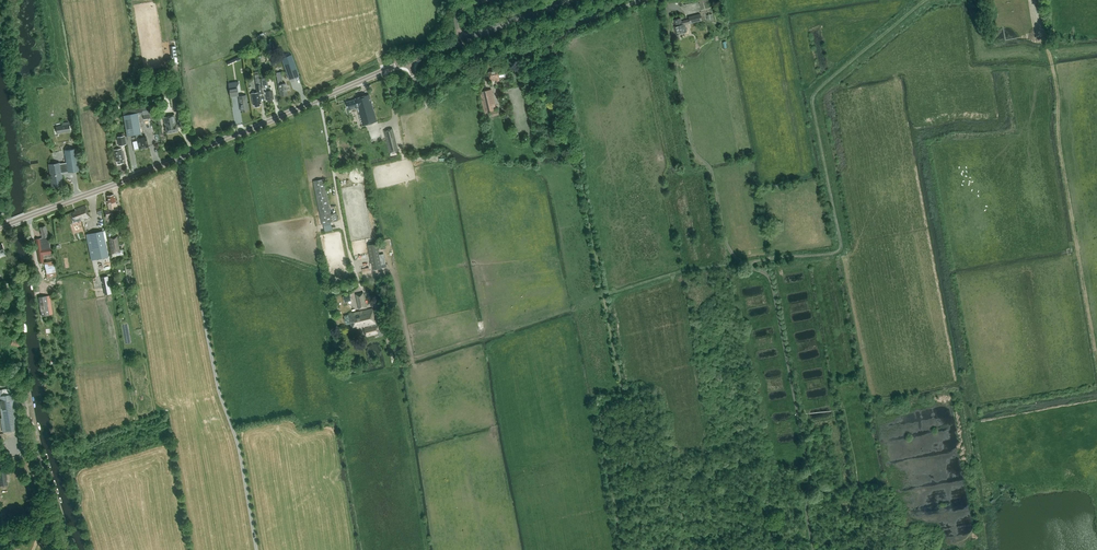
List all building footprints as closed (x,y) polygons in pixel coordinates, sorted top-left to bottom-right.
[(680,39),(679,34),(687,32),(685,24),(690,23),(702,20),(700,14),(689,17),(690,20),(682,22),(681,18),(674,20),(676,26),(674,27),(678,39),(680,39)] [(260,41),(266,38),(263,33),(257,35),(260,41)] [(291,54),(282,58),(289,79),(299,75),(291,54)] [(226,62),(227,64),(241,58),(240,56),(226,62)] [(500,82),(499,77),(505,77),(506,75),(506,73),(504,72),(498,72),(498,71),(489,72),(490,79),(490,80),(496,80),(497,82),(500,82)] [(285,83),(282,83),(281,72),(276,73),(279,91),(280,91),(280,96),(287,95),(285,83)] [(267,78),(261,79),(262,88),(265,88),(266,90),(264,91),(266,100),(267,100),(267,102),(273,101),(272,99),(274,99),(272,89),(270,90),(270,87),(268,87),(267,78)] [(262,94),(261,84),(256,85),(257,92),(251,93),(253,105),(255,105),(255,106),(260,106),(259,104),(261,104),(260,95),(259,95),(259,94),(262,94)] [(237,86),(229,87),(230,96),(238,95),(238,92),(237,86)] [(479,92),(484,111),(490,110),(491,117),(499,115),(498,109),(494,110),(494,109),(496,109),(491,89),(479,92)] [(248,109),(246,97),(246,95),(238,96),(240,110),(242,110),(242,112),(247,111),(247,109),(248,109)] [(349,110),(357,108),(362,125),(377,120),(370,95),(356,98),(356,99),(347,102),(349,110)] [(179,96),(172,97),(175,110),(181,109),(179,96)] [(138,113),(123,115),(127,135),(141,133),(138,113)] [(167,133),(178,130),(177,125),(176,125),(174,114),(164,117),(166,127),(165,127),(167,133)] [(146,137),(143,137),(142,133),(136,135),(137,139),(139,148),(148,146),(147,143),(147,140),(146,140),(146,137)] [(124,135),(118,137),(118,140),(120,140),(121,145),(126,144),(124,135)] [(79,170),(76,148),(65,150),(67,163),(60,164),(59,163),(49,164),(52,186),(62,184),(61,175),(60,175),(60,173),(79,170)] [(122,160),(124,160),(122,149),(114,150),(116,161),(117,161),(118,163),(123,162),(122,160)] [(321,224),(331,222),(333,222),(324,179),(313,181),(321,224)] [(113,210),(118,209),(117,204),(116,204),(115,197),(114,197),(113,195),(107,196),(108,203),(107,203),(109,209),(105,210),(106,217),(114,215),(113,210)] [(84,220),(90,217),(86,205),(75,209),(76,211),(70,213),(74,223),(82,220),(81,219),(83,218),(84,220)] [(54,261),(53,253),(51,253),(50,247),(48,236),(45,226),(40,227),(42,233),(41,233),(43,237),(40,238),(35,239),(39,263),(44,262),(47,277),(57,276),(54,261)] [(96,258),(107,256),(102,231),(91,233),(96,258)] [(117,236),(111,237),(108,237),(111,254),(120,252),(117,236)] [(372,269),(382,268),(377,243),(368,245),(372,269)] [(359,310),(367,308),(364,292),(355,294),(359,310)] [(343,296),(344,302),(352,300),(350,294),(343,296)] [(50,315),(48,301),(47,296),(39,297),(42,316),(50,315)] [(373,309),(361,311),(365,326),(372,325),(372,326),(364,328),(366,336),(378,333),(376,326),(376,323),(373,309)] [(349,314),(350,314),(344,315),(346,324),(351,323),(352,329),(365,326),(361,311),(349,314)] [(21,342),(12,338),(10,343),(21,348),(21,342)] [(12,394),(11,388),(0,390),(0,404),(2,418),(1,418),(1,422),(17,420),(13,402),(16,402),(14,393),(12,394)] [(18,419),(17,420),(1,422),(3,432),(20,429),(18,419)] [(8,485),(8,483),(7,483),(7,480),(7,473),(8,473),(7,467),(1,468),(1,469),(0,469),(0,486),(8,485)]
